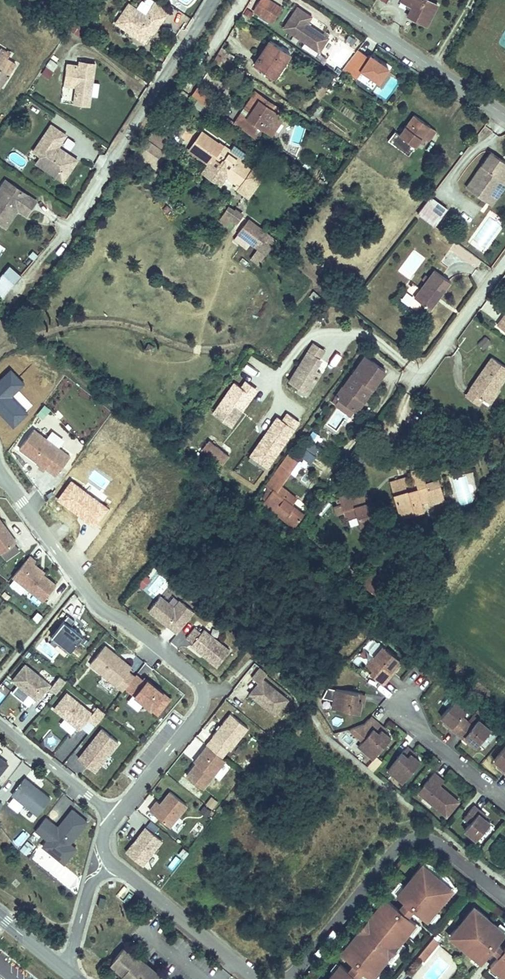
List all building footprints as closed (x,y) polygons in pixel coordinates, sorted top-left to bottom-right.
[(253,7),(271,20),(282,5),(274,0),(258,0),(253,7)] [(429,0),(400,0),(410,5),(405,15),(425,26),(436,4),(429,0)] [(66,14),(72,7),(64,2),(59,9),(66,14)] [(114,22),(133,36),(137,31),(151,42),(161,26),(167,19),(156,12),(149,20),(127,4),(114,22)] [(161,5),(156,12),(167,19),(161,26),(165,29),(175,15),(161,5)] [(296,5),(282,26),(317,50),(327,35),(307,21),(311,15),(296,5)] [(137,31),(133,36),(147,47),(151,42),(137,31)] [(269,39),(251,65),(273,80),(290,54),(269,39)] [(369,57),(357,49),(341,69),(355,78),(361,70),(378,82),(388,68),(370,56),(369,57)] [(1,81),(13,63),(0,54),(0,80),(1,81)] [(50,57),(40,73),(48,79),(59,63),(50,57)] [(66,65),(64,81),(76,83),(73,105),(88,106),(94,63),(79,61),(78,66),(66,65)] [(258,103),(262,98),(252,92),(242,107),(251,114),(247,119),(264,131),(275,114),(269,110),(258,103)] [(272,105),(262,98),(258,103),(269,110),(272,105)] [(275,114),(264,131),(272,137),(284,120),(275,114)] [(385,146),(405,161),(422,140),(432,128),(416,116),(399,138),(394,134),(385,146)] [(290,144),(302,146),(305,126),(294,124),(290,144)] [(32,150),(38,155),(58,169),(66,174),(75,159),(58,147),(66,136),(51,125),(32,150)] [(153,128),(145,139),(162,150),(169,139),(153,128)] [(432,128),(422,140),(426,144),(436,132),(432,128)] [(229,157),(232,152),(201,130),(188,151),(209,165),(211,161),(219,167),(217,171),(238,185),(249,170),(229,157)] [(71,149),(76,140),(67,136),(62,144),(71,149)] [(145,139),(135,154),(157,169),(167,154),(162,150),(145,139)] [(252,165),(232,152),(229,157),(249,170),(252,165)] [(481,208),(504,175),(504,164),(491,154),(463,194),(481,208)] [(58,169),(38,155),(33,162),(53,177),(58,169)] [(481,208),(485,211),(504,185),(504,175),(481,208)] [(0,188),(0,212),(3,215),(0,219),(0,225),(6,229),(21,208),(27,213),(36,201),(7,179),(0,188)] [(431,196),(418,212),(435,225),(448,209),(431,196)] [(241,216),(233,210),(231,213),(225,209),(218,220),(226,226),(230,220),(236,224),(241,216)] [(265,253),(275,239),(248,220),(243,226),(242,225),(237,233),(250,242),(257,247),(265,253)] [(250,242),(237,233),(233,239),(245,248),(250,242)] [(258,263),(265,253),(257,247),(250,257),(258,263)] [(0,274),(0,294),(3,297),(22,274),(9,263),(0,274)] [(433,268),(413,293),(429,305),(449,280),(433,268)] [(477,345),(485,350),(491,339),(483,334),(477,345)] [(321,346),(310,339),(289,369),(307,382),(321,361),(315,356),(321,346)] [(333,396),(345,405),(354,394),(363,400),(385,369),(364,354),(333,396)] [(465,387),(480,398),(490,384),(495,387),(504,374),(504,369),(489,357),(465,387)] [(254,393),(258,387),(247,379),(243,385),(254,393)] [(226,429),(254,393),(243,385),(236,380),(209,416),(226,429)] [(490,384),(480,398),(487,404),(499,390),(495,387),(490,384)] [(480,398),(465,387),(458,397),(472,408),(480,398)] [(354,394),(345,405),(354,412),(363,400),(354,394)] [(42,404),(37,415),(44,419),(50,408),(42,404)] [(249,453),(267,466),(299,421),(286,412),(281,419),(275,415),(249,453)] [(314,443),(320,435),(309,427),(293,452),(309,463),(320,447),(314,443)] [(67,456),(30,428),(16,448),(53,475),(67,456)] [(206,440),(199,450),(219,464),(226,453),(206,440)] [(293,503),(275,490),(297,459),(287,452),(265,482),(271,487),(262,500),(293,523),(300,514),(290,506),(293,503)] [(389,484),(399,509),(421,501),(433,496),(422,466),(412,470),(419,489),(407,494),(401,479),(389,484)] [(341,497),(345,508),(366,500),(361,489),(341,497)] [(349,518),(369,511),(366,500),(345,508),(349,518)] [(421,501),(399,509),(401,516),(424,508),(421,501)] [(0,523),(0,551),(11,543),(13,541),(0,523)] [(16,549),(11,543),(0,551),(0,553),(4,558),(16,549)] [(40,573),(29,565),(31,563),(33,560),(27,555),(10,576),(40,600),(53,584),(40,573)] [(42,571),(31,563),(29,565),(40,573),(42,571)] [(144,588),(151,578),(144,573),(137,583),(144,588)] [(173,632),(190,610),(176,599),(170,606),(156,595),(145,609),(164,624),(166,623),(168,625),(167,627),(173,632)] [(36,610),(32,619),(39,622),(43,614),(36,610)] [(80,634),(68,624),(72,619),(65,614),(49,634),(68,649),(80,634)] [(227,648),(201,627),(198,630),(192,625),(183,636),(190,641),(188,643),(214,664),(227,648)] [(390,660),(394,656),(377,642),(359,663),(366,668),(363,671),(376,681),(387,669),(384,667),(390,660)] [(129,665),(102,644),(87,663),(120,689),(123,686),(131,675),(125,670),(129,665)] [(48,683),(23,663),(11,679),(35,699),(48,683)] [(284,696),(259,676),(264,670),(257,665),(249,675),(255,680),(246,691),(272,712),(284,696)] [(168,696),(142,675),(140,678),(133,672),(131,675),(123,686),(155,712),(168,696)] [(54,692),(64,680),(57,674),(48,687),(54,692)] [(353,710),(357,691),(322,685),(316,695),(328,697),(331,701),(330,706),(353,710)] [(90,711),(65,691),(52,707),(78,727),(86,716),(94,722),(103,711),(95,704),(90,711)] [(448,698),(434,715),(439,719),(446,724),(444,726),(457,736),(459,734),(466,739),(471,743),(484,725),(472,716),(467,723),(454,714),(460,707),(448,698)] [(228,747),(245,725),(228,711),(210,733),(228,747)] [(385,734),(370,721),(352,742),(361,750),(366,748),(370,752),(385,734)] [(92,769),(116,739),(99,726),(76,756),(92,769)] [(200,786),(223,758),(204,743),(199,750),(201,751),(184,773),(200,786)] [(502,743),(488,761),(493,764),(500,770),(498,772),(504,777),(504,746),(502,743)] [(414,759),(399,746),(382,767),(390,775),(395,773),(400,777),(414,759)] [(435,784),(432,782),(436,777),(430,772),(414,791),(420,797),(422,794),(431,801),(429,804),(442,815),(454,800),(435,784)] [(49,796),(23,776),(10,792),(36,813),(49,796)] [(168,824),(185,802),(168,789),(158,801),(151,810),(168,824)] [(431,801),(422,794),(420,797),(429,804),(431,801)] [(212,807),(218,800),(211,795),(206,802),(212,807)] [(151,810),(158,801),(155,798),(148,808),(151,810)] [(471,839),(485,822),(481,818),(474,813),(476,811),(469,805),(459,817),(465,822),(460,829),(471,839)] [(56,856),(68,841),(85,819),(70,807),(56,825),(46,838),(41,844),(56,856)] [(9,810),(0,816),(0,823),(24,854),(36,845),(23,829),(9,810)] [(40,833),(50,820),(43,815),(33,828),(40,833)] [(46,838),(56,825),(50,820),(40,833),(46,838)] [(140,862),(160,838),(144,825),(124,849),(140,862)] [(62,861),(74,846),(68,841),(56,856),(62,861)] [(175,854),(183,859),(189,851),(181,845),(175,854)] [(175,853),(165,861),(170,869),(181,862),(175,853)] [(428,914),(450,887),(444,882),(447,879),(429,864),(426,867),(420,862),(397,890),(405,897),(414,904),(427,915),(428,914)] [(101,905),(104,896),(98,894),(96,904),(101,905)] [(370,972),(415,919),(407,912),(399,905),(385,894),(340,947),(354,959),(363,966),(370,972)] [(414,904),(405,897),(399,905),(407,912),(414,904)] [(496,938),(504,927),(477,903),(472,909),(469,907),(454,925),(457,927),(452,933),(480,957),(490,944),(496,938)] [(423,957),(438,938),(432,933),(417,952),(423,957)] [(498,950),(503,944),(496,938),(490,944),(498,950)] [(503,944),(498,950),(489,961),(504,974),(504,942),(503,944)] [(134,964),(135,962),(137,961),(123,950),(112,963),(118,968),(116,970),(128,978),(151,978),(134,964)] [(356,974),(348,966),(339,959),(323,978),(363,978),(356,974)] [(363,966),(354,959),(348,966),(356,974),(363,966)] [(145,965),(143,968),(135,962),(134,964),(151,978),(156,978),(152,976),(154,973),(145,965)]
